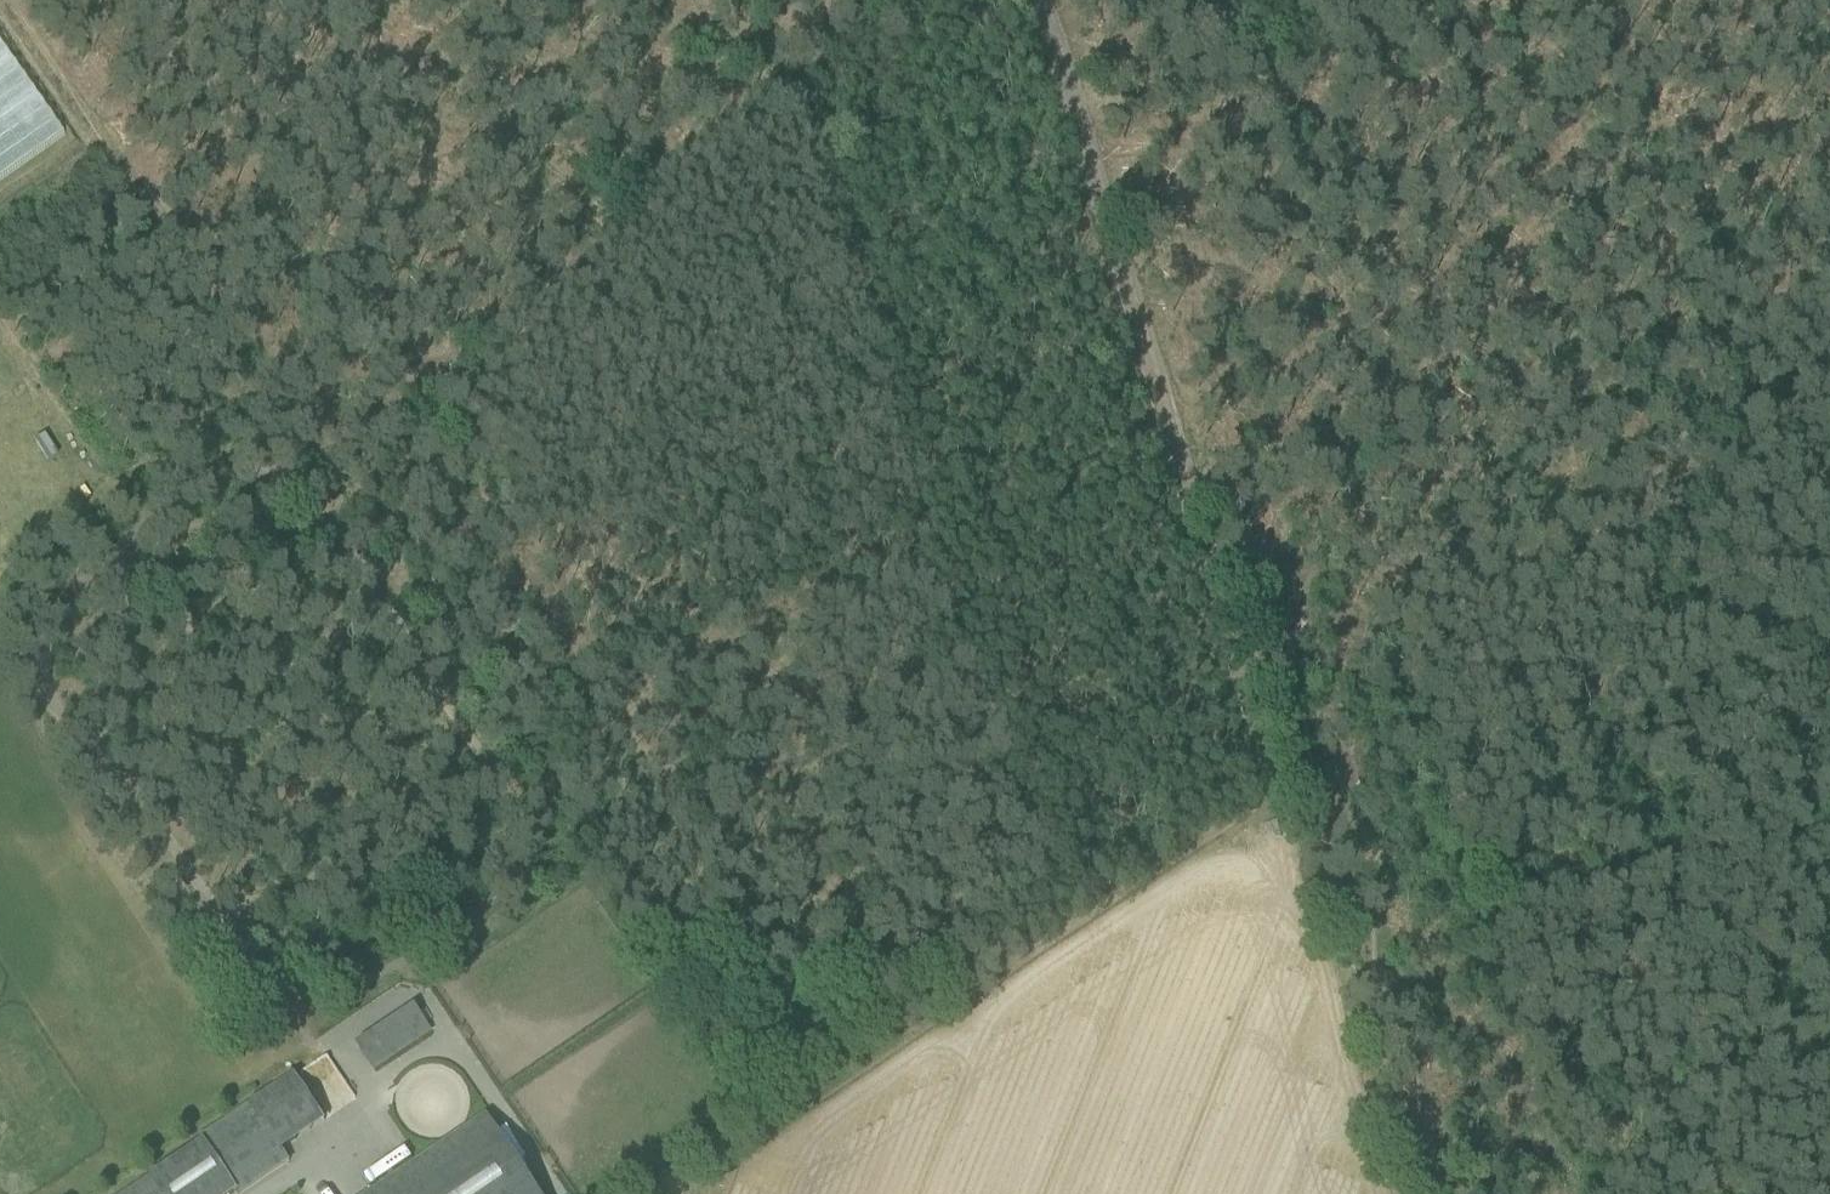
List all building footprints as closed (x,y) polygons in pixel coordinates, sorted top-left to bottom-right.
[(64,135),(0,44),(0,181),(64,135)] [(351,1043),(371,1072),(428,1032),(409,1004),(351,1043)] [(329,1057),(304,1067),(315,1093),(340,1083),(329,1057)] [(280,1149),(323,1122),(295,1078),(149,1172),(154,1179),(131,1193),(238,1193),(257,1182),(288,1162),(280,1149)] [(486,1117),(372,1193),(538,1193),(486,1117)]
